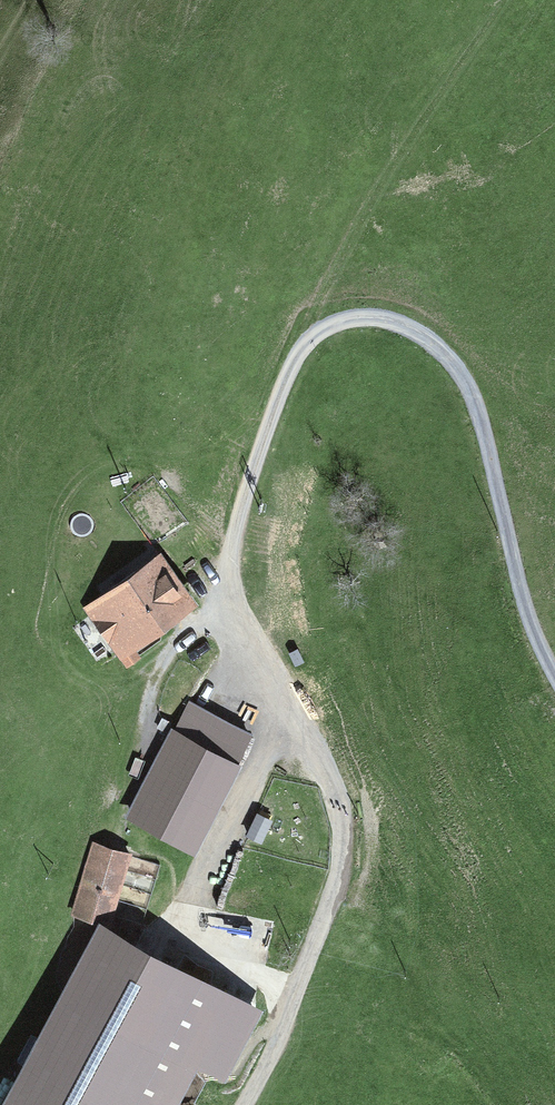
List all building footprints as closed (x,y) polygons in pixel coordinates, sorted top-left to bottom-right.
[(195,606),(158,552),(78,605),(116,660),(195,606)] [(218,689),(164,679),(142,796),(151,798),(140,858),(311,889),(327,804),(270,794),(275,762),(247,757),(241,789),(201,782),(218,689)] [(131,850),(92,839),(70,913),(92,918),(94,912),(112,916),(131,850)] [(97,915),(0,1091),(0,1104),(168,1104),(194,1061),(222,1076),(261,1004),(97,915)]
